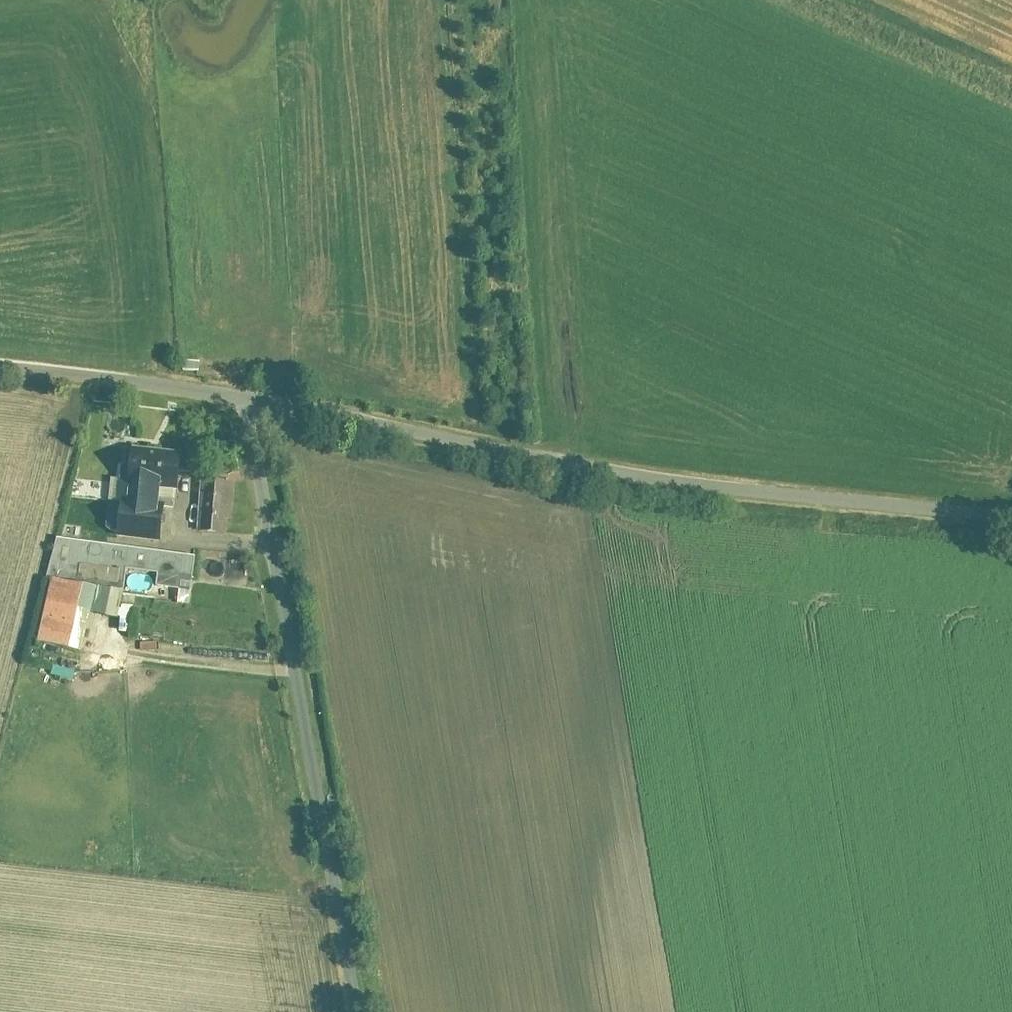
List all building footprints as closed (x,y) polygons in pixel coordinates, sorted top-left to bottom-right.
[(172,512),(180,455),(133,449),(131,465),(126,464),(124,479),(129,480),(126,503),(113,501),(109,533),(159,539),(163,511),(172,512)] [(204,480),(201,531),(235,533),(238,482),(204,480)] [(64,540),(59,579),(187,596),(192,557),(64,540)] [(50,601),(42,642),(78,649),(86,609),(50,601)]
